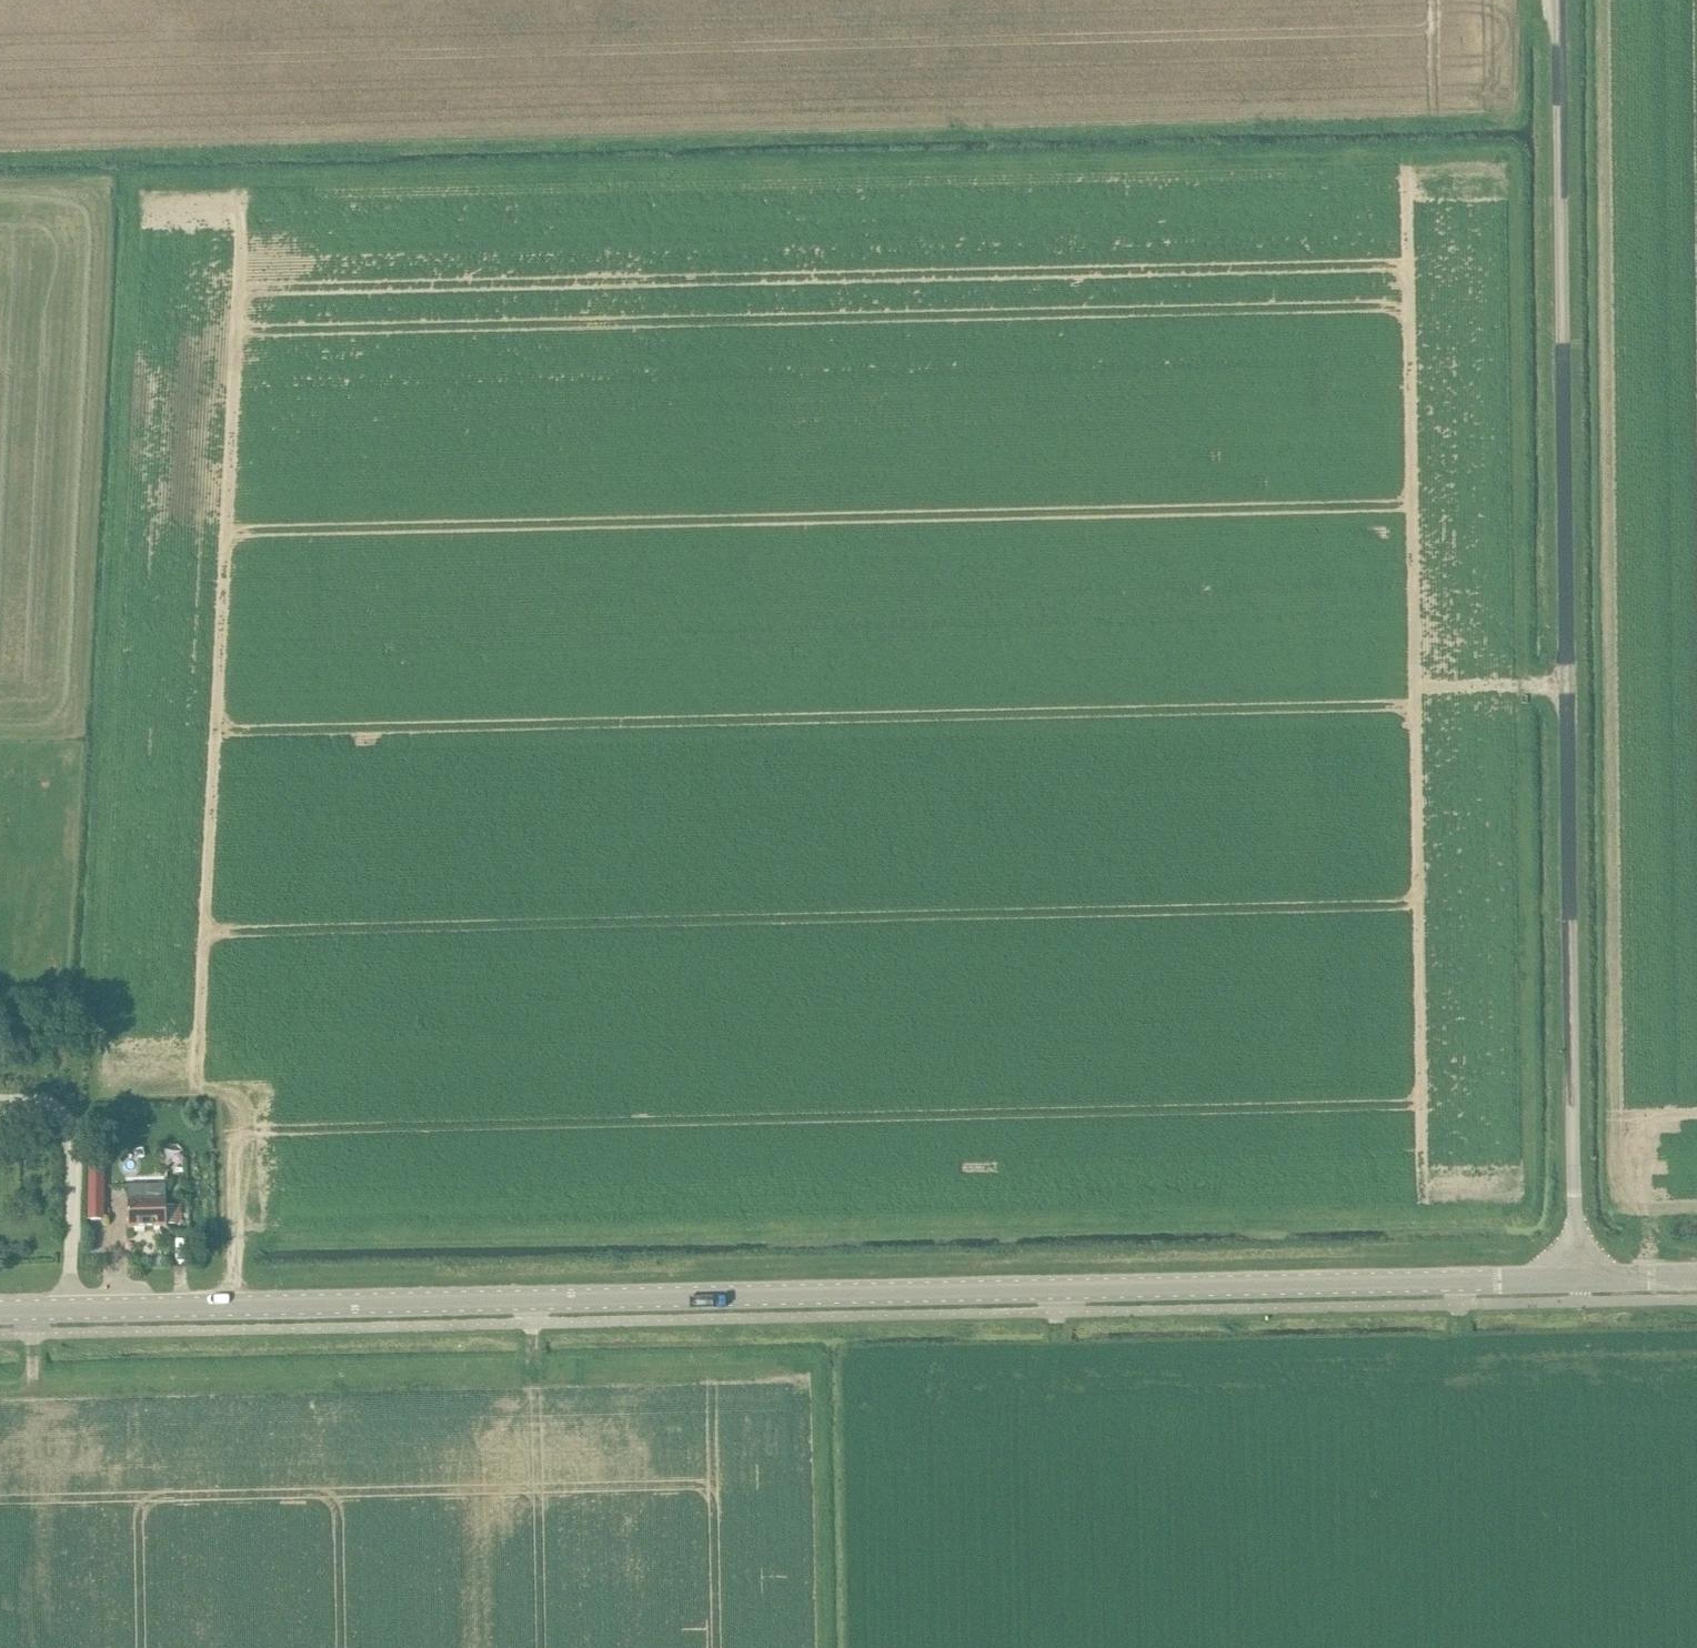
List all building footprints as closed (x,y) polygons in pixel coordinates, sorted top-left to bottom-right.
[(104,1168),(87,1168),(87,1219),(103,1219),(104,1168)] [(165,1185),(142,1186),(131,1187),(130,1201),(128,1201),(128,1229),(167,1227),(165,1185)]
